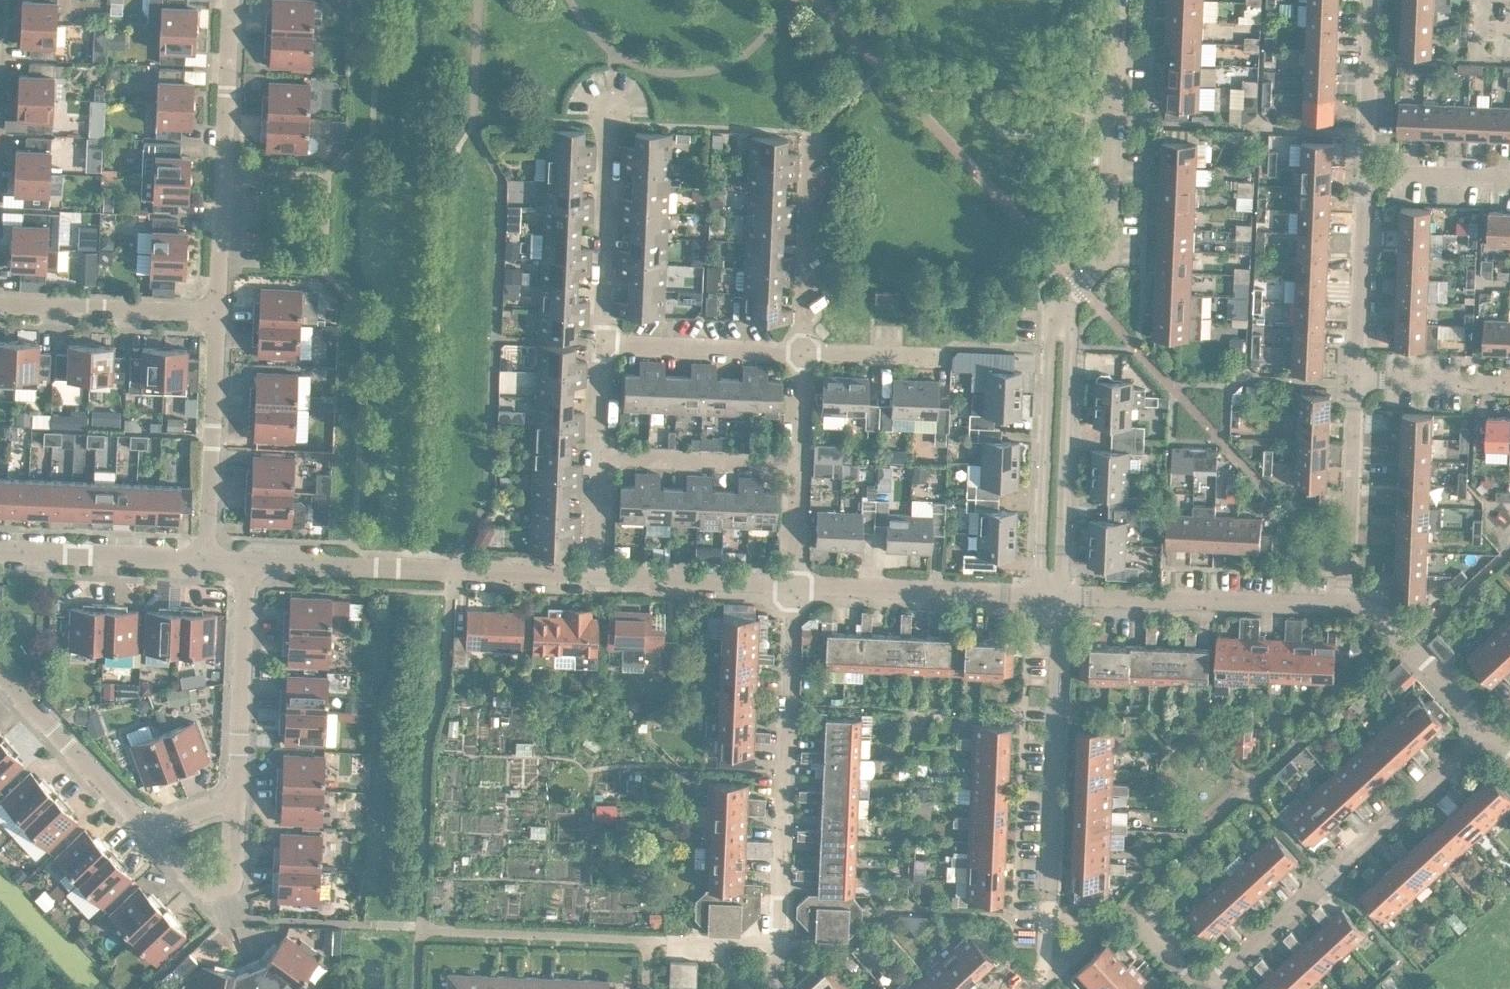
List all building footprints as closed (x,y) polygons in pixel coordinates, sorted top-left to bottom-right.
[(21,21),(56,23),(57,0),(22,0),(21,21)] [(160,27),(195,29),(196,6),(186,6),(187,0),(150,0),(148,27),(160,27)] [(265,31),(312,33),(313,0),(272,0),(271,19),(265,18),(265,31)] [(1168,18),(1203,20),(1204,0),(1168,0),(1168,18)] [(1262,2),(1246,1),(1246,9),(1261,9),(1262,2)] [(1275,2),(1266,1),(1266,13),(1275,14),(1275,2)] [(1280,2),(1280,15),(1293,15),(1294,2),(1280,2)] [(1308,3),(1307,26),(1338,27),(1339,4),(1308,3)] [(1403,7),(1402,29),(1433,31),(1434,8),(1403,7)] [(108,24),(109,12),(97,11),(96,24),(108,24)] [(1168,18),(1167,40),(1202,42),(1203,20),(1168,18)] [(1460,20),(1460,32),(1469,32),(1469,20),(1460,20)] [(56,23),(21,21),(20,44),(30,44),(29,56),(54,57),(56,23)] [(94,25),(93,38),(107,39),(107,25),(94,25)] [(1307,26),(1306,49),(1337,50),(1338,27),(1307,26)] [(195,29),(160,27),(159,62),(184,63),(185,51),(194,51),(195,29)] [(1433,31),(1402,29),(1401,53),(1432,54),(1433,31)] [(108,31),(108,48),(124,48),(125,32),(108,31)] [(312,33),(265,31),(264,44),(270,45),(269,66),(301,67),(310,67),(312,33)] [(1469,32),(1460,32),(1459,44),(1468,44),(1469,32)] [(1265,35),(1264,47),(1273,48),(1274,36),(1265,35)] [(1245,36),(1244,44),(1260,45),(1260,37),(1245,36)] [(1167,40),(1166,62),(1201,63),(1202,42),(1167,40)] [(1260,45),(1244,44),(1244,52),(1259,52),(1260,45)] [(1273,48),(1264,47),(1264,59),(1273,60),(1273,48)] [(1306,49),(1305,71),(1336,73),(1337,50),(1306,49)] [(1412,70),(1424,71),(1425,62),(1412,61),(1412,70)] [(19,74),(18,96),(53,97),(54,63),(29,62),(28,74),(19,74)] [(1166,62),(1165,83),(1200,85),(1201,63),(1166,62)] [(1425,62),(1424,71),(1436,71),(1437,62),(1425,62)] [(1457,72),(1470,73),(1470,64),(1458,63),(1457,72)] [(120,64),(107,64),(107,75),(113,75),(120,70),(120,64)] [(1470,64),(1470,73),(1482,73),(1482,64),(1470,64)] [(159,68),(157,102),(192,103),(193,81),(183,81),(184,69),(159,68)] [(1305,71),(1304,94),(1335,96),(1336,73),(1305,71)] [(1243,79),(1242,87),(1258,88),(1258,80),(1243,79)] [(1263,80),(1263,92),(1271,93),(1272,81),(1263,80)] [(262,102),(261,115),(308,117),(310,83),(268,82),(268,102),(262,102)] [(1200,85),(1165,83),(1164,105),(1166,105),(1166,118),(1187,119),(1187,106),(1199,107),(1200,85)] [(94,86),(94,99),(103,99),(104,86),(94,86)] [(1242,95),(1241,121),(1246,122),(1250,118),(1257,113),(1257,112),(1257,96),(1258,88),(1242,87),(1242,95)] [(1271,93),(1263,92),(1262,105),(1271,105),(1271,93)] [(1335,96),(1304,94),(1303,118),(1334,119),(1335,96)] [(53,97),(18,96),(17,118),(27,119),(26,131),(51,132),(53,97)] [(192,103),(157,102),(156,136),(181,138),(181,125),(191,126),(192,103)] [(1398,133),(1421,134),(1423,103),(1399,102),(1398,133)] [(1421,134),(1444,135),(1446,104),(1423,103),(1421,134)] [(1444,135),(1467,136),(1468,105),(1446,104),(1444,135)] [(1467,136),(1490,137),(1491,106),(1468,105),(1467,136)] [(1509,138),(1509,107),(1491,106),(1490,137),(1509,138)] [(308,117),(261,115),(261,128),(266,128),(266,149),(307,151),(308,117)] [(89,118),(88,136),(103,136),(104,118),(89,118)] [(547,127),(546,154),(595,156),(595,144),(583,143),(583,129),(547,127)] [(1163,128),(1163,140),(1198,142),(1198,129),(1163,128)] [(1234,138),(1249,139),(1249,131),(1234,130),(1234,138)] [(621,145),(621,157),(670,159),(671,133),(635,131),(634,145),(621,145)] [(676,133),(676,141),(689,141),(689,133),(676,133)] [(750,136),(749,163),(798,165),(798,152),(785,152),(786,138),(750,136)] [(16,148),(15,171),(49,172),(51,138),(26,137),(25,149),(16,148)] [(1163,140),(1162,162),(1197,164),(1198,142),(1163,140)] [(1302,140),(1301,164),(1332,165),(1333,141),(1302,140)] [(143,142),(142,176),(189,178),(190,156),(180,155),(180,143),(143,142)] [(1268,150),(1268,162),(1277,163),(1277,150),(1268,150)] [(546,154),(545,180),(581,182),(582,168),(594,169),(595,156),(546,154)] [(633,170),(632,184),(668,185),(670,159),(621,157),(620,170),(633,170)] [(101,170),(101,158),(86,158),(85,170),(101,170)] [(711,171),(720,171),(721,162),(711,161),(711,171)] [(1162,162),(1161,184),(1196,185),(1197,164),(1162,162)] [(1277,163),(1268,162),(1268,174),(1276,175),(1277,163)] [(749,163),(748,189),(784,190),(784,177),(797,177),(798,165),(749,163)] [(1301,164),(1300,187),(1331,188),(1332,165),(1301,164)] [(509,167),(502,171),(506,178),(513,175),(509,167)] [(49,172),(15,171),(14,193),(23,193),(23,205),(48,206),(49,172)] [(189,178),(142,176),(141,198),(153,198),(152,211),(178,212),(178,200),(188,200),(189,178)] [(710,187),(719,188),(719,179),(710,178),(710,187)] [(1238,179),(1238,187),(1254,187),(1254,180),(1238,179)] [(545,180),(544,206),(593,208),(593,196),(580,195),(581,182),(545,180)] [(619,197),(619,209),(667,211),(668,185),(632,184),(632,197),(619,197)] [(1161,184),(1160,206),(1195,207),(1196,185),(1161,184)] [(1254,187),(1238,187),(1238,194),(1253,195),(1254,187)] [(1300,187),(1299,209),(1330,211),(1331,188),(1300,187)] [(692,188),(692,199),(704,199),(705,188),(692,188)] [(748,189),(747,215),(795,217),(796,204),(783,204),(784,190),(748,189)] [(1238,194),(1237,209),(1253,209),(1253,195),(1238,194)] [(1258,196),(1257,207),(1266,208),(1267,196),(1258,196)] [(103,197),(103,210),(112,210),(113,197),(103,197)] [(544,206),(543,232),(579,234),(579,220),(592,221),(593,208),(544,206)] [(1160,206),(1159,227),(1194,229),(1195,207),(1160,206)] [(1266,208),(1257,207),(1257,220),(1266,220),(1266,208)] [(1401,207),(1400,231),(1431,232),(1432,208),(1401,207)] [(631,222),(630,236),(666,237),(667,211),(619,209),(618,222),(631,222)] [(1299,209),(1298,232),(1329,233),(1330,211),(1299,209)] [(12,223),(11,245),(46,247),(58,247),(60,213),(48,212),(22,211),(22,223),(12,223)] [(1509,242),(1509,212),(1489,211),(1489,213),(1488,241),(1509,242)] [(747,215),(746,241),(782,242),(782,229),(795,229),(795,217),(747,215)] [(137,230),(137,251),(151,251),(186,253),(186,230),(177,230),(177,218),(152,217),(152,231),(137,230)] [(506,217),(505,230),(520,230),(520,218),(506,217)] [(1469,221),(1468,234),(1477,234),(1478,222),(1469,221)] [(1237,222),(1236,230),(1252,230),(1252,223),(1237,222)] [(79,226),(78,248),(95,249),(96,226),(79,226)] [(1159,227),(1158,249),(1193,250),(1194,229),(1159,227)] [(1252,230),(1236,230),(1236,237),(1251,238),(1252,230)] [(1400,231),(1399,254),(1430,255),(1431,232),(1400,231)] [(543,232),(542,258),(590,260),(591,248),(578,247),(579,234),(543,232)] [(1298,232),(1297,255),(1328,257),(1329,233),(1298,232)] [(1477,234),(1468,234),(1468,246),(1477,246),(1477,234)] [(100,235),(100,248),(113,248),(113,239),(108,235),(100,235)] [(617,249),(616,261),(665,263),(666,237),(630,236),(630,249),(617,249)] [(505,240),(504,255),(518,256),(519,240),(505,240)] [(746,241),(745,267),(793,269),(794,256),(781,256),(782,242),(746,241)] [(1256,241),(1255,253),(1264,254),(1265,241),(1256,241)] [(11,245),(10,267),(20,268),(20,280),(19,289),(44,290),(45,281),(45,269),(57,270),(58,247),(46,247),(11,245)] [(1158,249),(1157,270),(1192,272),(1193,250),(1158,249)] [(80,251),(80,267),(96,267),(97,252),(80,251)] [(151,251),(149,286),(152,286),(152,294),(174,295),(174,287),(175,275),(185,275),(186,253),(151,251)] [(691,258),(691,264),(703,265),(704,252),(697,252),(691,258)] [(1264,254),(1255,253),(1255,265),(1264,266),(1264,254)] [(1399,254),(1398,276),(1429,278),(1430,255),(1399,254)] [(1297,255),(1296,278),(1327,280),(1328,257),(1297,255)] [(542,258),(541,284),(577,286),(577,272),(590,273),(590,260),(542,258)] [(712,258),(711,265),(720,266),(723,266),(723,258),(712,258)] [(1481,259),(1481,268),(1492,268),(1493,259),(1481,259)] [(629,274),(628,288),(664,289),(665,263),(616,261),(616,274),(629,274)] [(1235,265),(1234,273),(1250,274),(1250,266),(1235,265)] [(504,266),(503,282),(519,283),(520,283),(520,267),(504,266)] [(744,288),(743,293),(779,294),(780,281),(793,281),(793,269),(745,267),(744,270),(738,270),(736,271),(736,286),(737,288),(744,288)] [(1467,267),(1466,279),(1475,280),(1476,268),(1467,267)] [(1157,270),(1156,292),(1191,293),(1192,272),(1157,270)] [(1250,274),(1234,273),(1234,281),(1249,281),(1250,274)] [(1398,276),(1397,299),(1428,300),(1429,278),(1398,276)] [(1296,278),(1295,301),(1326,302),(1327,280),(1296,278)] [(706,279),(706,290),(717,290),(717,280),(706,279)] [(1475,280),(1466,279),(1466,292),(1475,292),(1475,280)] [(503,282),(503,297),(518,298),(519,283),(503,282)] [(541,284),(540,310),(588,312),(589,300),(576,299),(577,286),(541,284)] [(253,308),(253,321),(300,323),(300,321),(301,289),(260,287),(259,308),(253,308)] [(1254,287),(1253,299),(1262,300),(1263,288),(1254,287)] [(664,289),(628,288),(627,301),(615,301),(614,314),(663,316),(664,289)] [(690,291),(690,302),(702,302),(702,291),(693,291),(690,291)] [(705,296),(705,305),(717,306),(717,296),(715,292),(708,291),(708,296),(705,296)] [(875,302),(899,303),(899,292),(875,291),(875,302)] [(1156,292),(1155,313),(1202,315),(1203,295),(1191,294),(1191,293),(1156,292)] [(1480,292),(1479,301),(1491,302),(1491,293),(1480,292)] [(779,294),(743,293),(742,319),(791,321),(792,308),(779,308),(779,294)] [(1262,300),(1253,299),(1253,312),(1262,312),(1262,300)] [(1397,299),(1396,322),(1427,323),(1428,300),(1397,299)] [(1295,301),(1294,324),(1325,325),(1326,302),(1295,301)] [(1233,308),(1232,316),(1248,317),(1248,309),(1233,308)] [(588,312),(540,310),(538,337),(574,338),(575,324),(588,325),(588,312)] [(1202,315),(1155,313),(1154,336),(1201,338),(1202,315)] [(1465,313),(1464,325),(1473,325),(1474,313),(1465,313)] [(1248,317),(1232,316),(1232,324),(1248,325),(1248,317)] [(1483,350),(1507,351),(1508,320),(1484,319),(1483,350)] [(253,321),(252,334),(258,334),(257,355),(266,356),(295,357),(298,357),(311,357),(312,325),(300,325),(300,323),(253,321)] [(1439,324),(1427,323),(1396,322),(1395,346),(1438,347),(1438,336),(1439,324)] [(322,324),(322,338),(336,339),(337,325),(324,324),(322,324)] [(1294,324),(1293,347),(1324,348),(1325,325),(1294,324)] [(1439,324),(1438,336),(1464,337),(1464,325),(1439,324)] [(1473,325),(1464,325),(1464,337),(1473,337),(1473,325)] [(1252,333),(1252,345),(1260,345),(1261,333),(1252,333)] [(1231,336),(1230,353),(1243,353),(1243,337),(1231,336)] [(14,386),(15,376),(16,341),(0,340),(0,385),(14,386)] [(15,376),(14,386),(37,387),(37,377),(49,377),(50,352),(38,352),(39,342),(16,341),(15,376)] [(55,378),(89,379),(90,344),(68,343),(68,353),(56,353),(55,378)] [(90,344),(89,379),(123,381),(124,355),(112,355),(113,345),(90,344)] [(538,344),(537,371),(586,373),(586,360),(573,360),(574,346),(538,344)] [(1260,345),(1252,345),(1251,357),(1260,357),(1260,345)] [(129,381),(129,396),(162,397),(163,383),(165,348),(142,347),(142,356),(130,356),(129,381)] [(1324,348),(1293,347),(1292,370),(1323,372),(1324,348)] [(163,383),(162,397),(185,398),(185,383),(197,384),(199,359),(186,358),(187,349),(165,348),(163,383)] [(266,356),(266,364),(295,365),(295,357),(266,356)] [(501,360),(500,369),(512,369),(512,360),(501,360)] [(623,409),(650,410),(652,361),(639,360),(639,373),(625,373),(623,409)] [(650,410),(675,411),(677,375),(664,374),(664,362),(652,361),(650,410)] [(675,411),(701,412),(703,363),(691,363),(690,375),(677,375),(675,411)] [(701,412),(727,413),(728,377),(715,377),(716,364),(703,363),(701,412)] [(727,413),(753,414),(755,365),(742,365),(742,378),(728,377),(727,413)] [(755,365),(753,414),(779,415),(781,379),(767,379),(767,366),(755,365)] [(984,370),(983,392),(1021,394),(1022,372),(984,370)] [(249,392),(249,405),(296,407),(298,373),(256,371),(255,392),(249,392)] [(537,371),(536,397),(572,398),(572,385),(585,385),(586,373),(537,371)] [(1096,380),(1095,402),(1132,404),(1158,405),(1158,395),(1145,395),(1145,388),(1133,388),(1133,381),(1113,380),(1113,378),(1109,374),(1101,373),(1097,377),(1097,380),(1096,380)] [(821,413),(843,414),(845,376),(823,375),(821,413)] [(864,428),(878,429),(879,404),(866,404),(867,377),(845,376),(843,414),(865,415),(864,428)] [(892,416),(913,417),(915,379),(893,378),(892,405),(879,404),(878,429),(891,429),(892,416)] [(915,379),(913,417),(935,418),(935,431),(946,431),(948,431),(949,407),(936,407),(937,380),(915,379)] [(1246,384),(1246,393),(1262,393),(1262,385),(1246,384)] [(969,413),(968,427),(978,427),(993,428),(994,415),(1020,416),(1021,394),(983,392),(982,414),(969,413)] [(1300,392),(1299,416),(1330,418),(1331,394),(1300,392)] [(322,395),(321,408),(334,409),(334,395),(322,395)] [(536,397),(535,422),(583,424),(584,412),(571,411),(572,398),(536,397)] [(1231,401),(1231,414),(1240,414),(1240,402),(1231,401)] [(1132,404),(1095,402),(1094,424),(1131,426),(1132,404)] [(296,407),(249,405),(248,418),(254,418),(253,439),(295,441),(296,407)] [(92,409),(91,422),(106,423),(106,410),(92,409)] [(498,409),(497,420),(510,420),(511,409),(498,409)] [(16,411),(16,425),(18,425),(31,425),(32,425),(32,414),(29,414),(29,411),(16,411)] [(1403,412),(1402,436),(1432,437),(1433,414),(1403,412)] [(58,413),(58,426),(70,427),(70,414),(58,413)] [(1240,414),(1231,414),(1230,426),(1239,426),(1240,414)] [(1299,416),(1298,439),(1329,440),(1330,418),(1299,416)] [(1509,448),(1509,440),(1509,417),(1487,416),(1486,447),(1509,448)] [(167,417),(167,429),(183,430),(184,418),(167,417)] [(150,421),(150,429),(160,430),(161,422),(150,421)] [(535,422),(534,448),(570,450),(570,436),(583,437),(583,424),(535,422)] [(9,437),(18,438),(18,425),(16,425),(9,424),(9,437)] [(1135,425),(1135,439),(1144,439),(1145,426),(1135,425)] [(1460,426),(1460,439),(1469,439),(1469,427),(1460,426)] [(978,427),(968,427),(968,440),(977,441),(978,427)] [(43,443),(52,444),(52,431),(44,431),(43,443)] [(52,431),(52,444),(61,444),(61,431),(52,431)] [(935,431),(934,444),(945,444),(946,431),(935,431)] [(86,445),(95,446),(95,433),(87,433),(86,445)] [(95,433),(95,446),(104,446),(104,433),(95,433)] [(129,447),(138,448),(139,435),(130,434),(129,447)] [(139,435),(138,448),(147,448),(148,435),(139,435)] [(506,436),(506,444),(513,445),(514,436),(506,436)] [(1402,436),(1401,459),(1431,460),(1432,437),(1402,436)] [(718,437),(717,450),(725,450),(726,438),(718,437)] [(691,438),(690,449),(700,449),(700,438),(691,438)] [(1144,439),(1135,439),(1134,452),(1144,452),(1144,439)] [(1298,439),(1297,462),(1328,463),(1329,440),(1298,439)] [(1469,439),(1460,439),(1459,451),(1468,451),(1469,439)] [(981,440),(980,462),(1018,464),(1019,442),(981,440)] [(813,461),(841,462),(842,445),(814,444),(813,461)] [(1172,446),(1171,470),(1193,471),(1194,455),(1182,455),(1182,446),(1172,446)] [(1182,455),(1194,455),(1195,446),(1182,446),(1182,455)] [(1195,446),(1194,455),(1206,456),(1207,447),(1195,446)] [(1194,455),(1193,471),(1217,472),(1218,447),(1207,447),(1206,456),(1194,455)] [(534,448),(532,474),(581,476),(582,464),(569,463),(570,450),(534,448)] [(885,449),(884,462),(906,462),(906,450),(885,449)] [(1093,449),(1092,472),(1129,473),(1130,451),(1093,449)] [(1264,449),(1264,461),(1272,461),(1273,449),(1264,449)] [(842,453),(841,462),(851,462),(851,453),(842,453)] [(246,476),(245,489),(293,491),(294,457),(285,457),(259,455),(253,455),(252,476),(246,476)] [(1401,459),(1400,482),(1430,483),(1431,460),(1401,459)] [(813,461),(813,475),(841,476),(841,462),(813,461)] [(1272,461),(1264,461),(1263,473),(1272,473),(1272,461)] [(841,462),(841,476),(858,476),(859,463),(851,462),(841,462)] [(1018,464),(980,462),(979,485),(1017,486),(1018,464)] [(1328,463),(1297,462),(1296,486),(1327,487),(1328,463)] [(913,467),(913,481),(925,481),(926,467),(913,467)] [(316,472),(315,493),(330,494),(331,473),(316,472)] [(618,521),(645,522),(647,473),(634,472),(634,485),(620,485),(618,521)] [(1124,497),(1124,508),(1132,509),(1132,495),(1128,495),(1129,473),(1092,472),(1091,494),(1109,495),(1109,497),(1124,497)] [(1458,472),(1458,484),(1467,484),(1467,472),(1458,472)] [(645,522),(671,523),(672,487),(659,486),(659,473),(647,473),(645,522)] [(532,474),(531,500),(567,501),(568,488),(581,489),(581,476),(532,474)] [(510,475),(499,475),(500,484),(510,484),(510,475)] [(671,523),(696,524),(698,475),(686,475),(685,487),(672,487),(671,523)] [(696,524),(722,525),(724,489),(710,488),(711,476),(698,475),(696,524)] [(722,525),(748,526),(750,477),(737,477),(737,489),(724,489),(722,525)] [(750,477),(748,526),(775,527),(776,491),(762,490),(762,478),(750,477)] [(5,513),(27,514),(28,479),(6,478),(5,513)] [(27,514),(48,515),(50,480),(28,479),(27,514)] [(48,515),(70,515),(71,481),(50,480),(48,515)] [(70,515),(91,516),(93,482),(71,481),(70,515)] [(1481,481),(1476,487),(1482,493),(1488,488),(1481,481)] [(91,516),(113,517),(115,483),(93,482),(91,516)] [(1400,482),(1399,504),(1429,506),(1430,483),(1400,482)] [(113,517),(134,518),(136,483),(115,483),(113,517)] [(134,518),(156,519),(158,484),(136,483),(134,518)] [(966,483),(965,497),(975,497),(975,484),(966,483)] [(1226,491),(1238,492),(1239,483),(1227,483),(1226,491)] [(1239,483),(1238,492),(1250,493),(1251,484),(1239,483)] [(158,484),(156,519),(178,520),(179,510),(191,511),(192,486),(158,484)] [(1467,484),(1458,484),(1457,496),(1466,497),(1467,484)] [(1307,488),(1306,498),(1317,499),(1317,489),(1307,488)] [(293,491),(245,489),(245,502),(251,502),(250,523),(291,525),(300,525),(303,522),(304,505),(301,502),(292,502),(293,491)] [(1496,499),(1508,500),(1508,491),(1496,490),(1496,499)] [(311,493),(310,504),(312,506),(312,523),(329,524),(330,494),(315,493),(311,493)] [(975,497),(965,497),(965,510),(974,510),(975,497)] [(861,508),(874,508),(875,499),(862,499),(861,508)] [(885,551),(908,552),(909,514),(888,513),(888,500),(875,499),(874,508),(874,524),(886,524),(885,551)] [(531,500),(530,526),(579,528),(580,515),(567,515),(567,501),(531,500)] [(909,514),(908,552),(930,552),(931,529),(944,529),(945,502),(931,502),(931,515),(909,514)] [(1399,504),(1398,527),(1428,529),(1429,506),(1399,504)] [(1090,519),(1089,542),(1126,543),(1127,522),(1141,522),(1141,509),(1132,509),(1124,508),(1115,508),(1115,520),(1090,519)] [(815,548),(838,549),(839,511),(817,510),(815,548)] [(978,510),(977,532),(1015,534),(1016,512),(978,510)] [(839,511),(838,549),(860,550),(862,512),(839,511)] [(1167,544),(1191,545),(1192,515),(1168,513),(1167,544)] [(1191,545),(1213,546),(1215,516),(1192,515),(1191,545)] [(1213,546),(1236,548),(1238,517),(1215,516),(1213,546)] [(1238,517),(1236,548),(1260,549),(1262,518),(1238,517)] [(1473,519),(1473,531),(1481,531),(1482,519),(1473,519)] [(484,523),(479,532),(489,537),(494,528),(484,523)] [(579,528),(530,526),(529,552),(565,554),(566,540),(579,540),(579,528)] [(1398,527),(1397,550),(1427,551),(1428,529),(1398,527)] [(1481,531),(1473,531),(1472,543),(1481,543),(1481,531)] [(1015,534),(977,532),(976,554),(1014,556),(1015,534)] [(1126,543),(1089,542),(1088,564),(1125,566),(1126,543)] [(614,545),(614,558),(623,558),(628,558),(629,545),(614,545)] [(653,546),(652,559),(653,559),(661,560),(669,560),(670,547),(653,546)] [(1397,550),(1396,573),(1426,574),(1427,551),(1397,550)] [(734,556),(734,562),(745,562),(745,552),(740,552),(734,556)] [(963,553),(963,567),(972,567),(972,554),(963,553)] [(1129,579),(1138,579),(1138,566),(1129,565),(1129,579)] [(1461,569),(1452,578),(1458,584),(1467,576),(1461,569)] [(1426,574),(1396,573),(1395,596),(1425,598),(1426,574)] [(1458,584),(1452,578),(1443,586),(1449,593),(1458,584)] [(283,617),(282,630),(330,632),(330,630),(342,630),(343,615),(347,615),(347,600),(331,599),(331,598),(290,596),(289,617),(283,617)] [(68,648),(102,650),(104,603),(91,602),(91,608),(70,607),(68,648)] [(723,602),(721,636),(758,637),(758,623),(766,623),(767,613),(758,612),(757,617),(754,617),(755,603),(723,602)] [(104,603),(102,650),(136,651),(138,610),(117,609),(117,603),(104,603)] [(146,610),(144,652),(145,652),(145,665),(169,666),(169,653),(178,653),(180,606),(167,605),(167,611),(146,610)] [(180,606),(178,653),(212,654),(214,613),(193,612),(193,606),(180,606)] [(535,618),(533,665),(549,665),(594,667),(595,654),(596,620),(583,620),(583,612),(583,610),(568,609),(568,619),(535,618)] [(861,622),(871,622),(871,611),(861,610),(861,622)] [(452,664),(467,665),(468,646),(520,648),(522,613),(468,611),(467,635),(453,635),(452,664)] [(659,647),(658,670),(675,671),(676,640),(661,639),(661,628),(649,627),(649,613),(610,611),(608,645),(622,645),(621,669),(643,669),(644,646),(659,647)] [(900,624),(910,624),(911,612),(900,612),(900,624)] [(939,625),(949,626),(950,614),(940,614),(939,625)] [(1228,673),(1249,674),(1252,616),(1243,615),(1242,637),(1229,637),(1229,646),(1217,646),(1215,682),(1228,682),(1228,673)] [(1249,679),(1270,680),(1272,638),(1259,638),(1260,616),(1252,616),(1249,674),(1249,679)] [(1270,680),(1292,680),(1294,617),(1286,617),(1285,639),(1272,638),(1270,680)] [(1292,680),(1313,681),(1315,640),(1302,640),(1303,618),(1294,617),(1292,680)] [(1496,630),(1509,645),(1509,617),(1496,630)] [(802,625),(801,642),(816,643),(817,620),(808,619),(802,625)] [(824,668),(844,669),(846,633),(831,632),(831,621),(821,620),(821,633),(826,633),(824,668)] [(860,633),(865,633),(870,634),(871,622),(861,622),(860,633)] [(1146,634),(1156,635),(1157,623),(1147,623),(1146,634)] [(1315,640),(1313,681),(1349,683),(1350,659),(1361,648),(1351,637),(1348,640),(1337,627),(1337,623),(1328,623),(1327,641),(1315,640)] [(899,635),(905,635),(910,635),(910,624),(900,624),(899,635)] [(1186,624),(1186,636),(1196,636),(1196,625),(1186,624)] [(362,633),(374,633),(374,625),(363,625),(362,633)] [(939,637),(944,637),(949,637),(949,626),(939,625),(939,637)] [(964,638),(962,674),(1001,675),(1001,674),(1011,674),(1013,630),(993,629),(993,639),(964,638)] [(330,632),(282,630),(282,643),(288,643),(287,664),(328,666),(330,632)] [(1481,643),(1506,670),(1509,666),(1509,645),(1496,630),(1481,643)] [(844,669),(864,669),(865,633),(860,633),(846,633),(844,669)] [(864,669),(883,670),(885,634),(870,634),(865,633),(864,669)] [(1090,679),(1130,681),(1131,645),(1102,644),(1102,634),(1083,633),(1081,677),(1090,678),(1090,679)] [(883,670),(903,671),(905,635),(899,635),(885,634),(883,670)] [(1146,645),(1151,646),(1156,646),(1156,635),(1146,634),(1146,645)] [(903,671),(923,672),(924,636),(910,635),(905,635),(903,671)] [(721,636),(721,655),(757,657),(757,652),(758,637),(721,636)] [(923,672),(942,673),(944,637),(939,637),(924,636),(923,672)] [(1185,647),(1190,647),(1195,647),(1196,636),(1186,636),(1185,647)] [(942,673),(962,674),(964,638),(949,637),(944,637),(942,673)] [(1491,683),(1502,673),(1506,670),(1481,643),(1467,657),(1491,683)] [(1130,681),(1149,682),(1151,646),(1146,645),(1131,645),(1130,681)] [(1149,682),(1169,683),(1171,646),(1156,646),(1151,646),(1149,682)] [(1169,683),(1189,683),(1190,647),(1185,647),(1171,646),(1169,683)] [(1190,647),(1189,683),(1208,684),(1210,648),(1195,647),(1190,647)] [(757,652),(757,657),(756,662),(764,662),(765,652),(757,652)] [(765,652),(764,662),(773,663),(773,653),(765,652)] [(721,655),(720,675),(756,676),(756,662),(757,657),(721,655)] [(1381,679),(1392,691),(1411,673),(1401,661),(1381,679)] [(192,674),(180,676),(182,688),(194,686),(192,674)] [(280,695),(279,708),(326,710),(328,677),(287,675),(286,696),(280,695)] [(720,675),(719,695),(755,696),(755,691),(756,676),(720,675)] [(147,681),(139,682),(141,693),(153,692),(152,684),(147,681)] [(102,682),(102,697),(115,697),(115,682),(102,682)] [(195,687),(182,688),(184,702),(196,701),(195,687)] [(55,691),(47,698),(57,708),(64,701),(55,691)] [(755,691),(755,696),(755,701),(763,701),(763,691),(755,691)] [(763,691),(763,701),(771,702),(772,692),(763,691)] [(719,695),(718,714),(754,716),(755,701),(755,696),(719,695)] [(1407,706),(1404,708),(1429,735),(1439,725),(1445,731),(1452,724),(1446,718),(1450,715),(1433,697),(1427,703),(1419,695),(1407,706)] [(565,696),(554,696),(553,711),(564,711),(565,696)] [(1400,698),(1397,701),(1404,708),(1407,706),(1400,698)] [(346,701),(345,710),(357,710),(357,701),(346,701)] [(76,706),(74,722),(86,724),(89,708),(76,706)] [(160,706),(153,709),(160,725),(167,723),(160,706)] [(1349,706),(1341,713),(1348,721),(1356,714),(1349,706)] [(326,710),(279,708),(279,721),(285,722),(284,743),(325,744),(326,710)] [(1404,708),(1390,722),(1414,748),(1418,745),(1429,735),(1404,708)] [(824,736),(860,738),(861,718),(826,717),(826,712),(813,711),(813,721),(824,722),(824,736)] [(705,733),(717,734),(754,735),(754,730),(754,716),(718,714),(706,714),(705,733)] [(194,721),(162,733),(179,777),(191,772),(189,767),(208,759),(194,721)] [(638,726),(638,730),(646,730),(646,722),(641,722),(638,726)] [(1390,722),(1375,735),(1400,762),(1410,752),(1414,748),(1390,722)] [(972,743),(1008,744),(1009,724),(973,723),(972,737),(972,743)] [(1079,727),(1078,747),(1114,749),(1114,744),(1115,729),(1079,727)] [(1236,728),(1236,753),(1253,754),(1253,728),(1236,728)] [(754,730),(754,735),(753,740),(761,741),(762,731),(754,730)] [(770,731),(762,731),(761,741),(769,741),(770,731)] [(179,777),(162,733),(130,744),(145,783),(164,776),(166,781),(179,777)] [(754,735),(717,734),(716,754),(753,755),(753,740),(754,735)] [(0,738),(0,785),(23,763),(8,748),(13,744),(4,735),(0,738)] [(1375,735),(1361,748),(1385,775),(1389,771),(1400,762),(1375,735)] [(823,756),(859,758),(860,738),(824,736),(823,751),(823,756)] [(955,747),(964,747),(964,737),(956,737),(955,747)] [(964,747),(972,748),(972,743),(972,737),(964,737),(964,747)] [(971,762),(1007,764),(1008,744),(972,743),(972,748),(971,762)] [(1418,745),(1414,748),(1410,752),(1416,758),(1423,751),(1418,745)] [(1078,747),(1077,767),(1113,768),(1114,754),(1114,749),(1078,747)] [(1361,748),(1346,761),(1371,788),(1382,778),(1385,775),(1361,748)] [(800,760),(811,761),(812,750),(800,750),(800,760)] [(811,761),(823,761),(823,756),(823,751),(812,750),(811,761)] [(1423,751),(1416,758),(1421,764),(1429,757),(1423,751)] [(276,774),(276,787),(323,789),(325,755),(283,754),(282,774),(276,774)] [(822,776),(858,777),(859,758),(823,756),(823,761),(822,776)] [(1346,761),(1332,775),(1356,801),(1360,798),(1371,788),(1346,761)] [(970,782),(1006,783),(1007,764),(971,762),(970,777),(970,782)] [(1502,814),(1509,807),(1509,794),(1492,775),(1496,772),(1490,765),(1483,772),(1488,778),(1477,788),(1502,814)] [(1077,767),(1076,786),(1112,788),(1112,783),(1113,768),(1077,767)] [(898,768),(898,778),(911,779),(912,768),(898,768)] [(0,800),(24,824),(58,792),(49,782),(44,786),(30,771),(0,800)] [(1389,771),(1385,775),(1382,778),(1387,784),(1394,777),(1389,771)] [(1332,775),(1317,788),(1342,815),(1353,805),(1356,801),(1332,775)] [(821,795),(857,797),(858,777),(822,776),(821,790),(821,795)] [(954,786),(962,787),(962,776),(954,776),(954,786)] [(962,787),(970,787),(970,782),(970,777),(962,776),(962,787)] [(1394,777),(1387,784),(1393,790),(1400,783),(1394,777)] [(917,780),(916,799),(929,800),(930,780),(917,780)] [(708,782),(707,803),(764,806),(765,797),(747,797),(747,784),(708,782)] [(969,802),(1005,803),(1006,783),(970,782),(970,787),(969,802)] [(1112,783),(1112,788),(1112,793),(1120,793),(1120,783),(1112,783)] [(1120,783),(1120,793),(1128,794),(1129,784),(1120,783)] [(1076,786),(1075,806),(1111,808),(1112,793),(1112,788),(1076,786)] [(1448,793),(1454,799),(1461,792),(1456,786),(1448,793)] [(323,789),(276,787),(275,800),(281,801),(280,821),(302,822),(319,823),(322,823),(323,789)] [(1317,788),(1303,801),(1327,828),(1331,824),(1342,815),(1317,788)] [(1463,801),(1487,828),(1502,814),(1477,788),(1467,798),(1463,801)] [(798,799),(810,800),(810,790),(799,789),(798,799)] [(810,800),(821,800),(821,795),(821,790),(810,790),(810,800)] [(58,792),(24,824),(47,849),(77,820),(63,805),(67,801),(58,792)] [(1454,799),(1459,805),(1463,801),(1467,798),(1461,792),(1454,799)] [(820,815),(856,816),(857,797),(821,795),(821,800),(820,815)] [(1360,798),(1356,801),(1353,805),(1358,811),(1366,804),(1360,798)] [(916,799),(915,818),(929,819),(930,800),(929,800),(916,799)] [(1313,841),(1324,831),(1327,828),(1303,801),(1288,815),(1313,841)] [(1448,814),(1473,841),(1487,828),(1463,801),(1459,805),(1448,814)] [(968,821),(1005,823),(1005,803),(969,802),(969,816),(968,821)] [(694,824),(706,825),(746,826),(746,813),(764,814),(764,806),(707,803),(697,803),(696,809),(695,809),(694,824)] [(596,804),(596,820),(616,820),(616,804),(596,804)] [(1366,804),(1358,811),(1364,817),(1371,810),(1366,804)] [(1075,806),(1074,826),(1111,827),(1111,822),(1111,808),(1075,806)] [(1419,819),(1425,825),(1432,818),(1427,812),(1419,819)] [(1434,828),(1458,854),(1473,841),(1448,814),(1438,824),(1434,828)] [(819,834),(856,836),(856,816),(820,815),(820,829),(819,834)] [(952,825),(960,826),(961,816),(952,815),(952,825)] [(1288,815),(1283,820),(1308,846),(1313,841),(1288,815)] [(960,826),(968,826),(968,821),(969,816),(961,816),(960,826)] [(1425,825),(1430,831),(1434,828),(1438,824),(1432,818),(1425,825)] [(968,841),(1004,842),(1005,823),(968,821),(968,826),(968,841)] [(1111,822),(1111,827),(1110,832),(1118,833),(1119,822),(1111,822)] [(1119,822),(1118,833),(1127,833),(1127,823),(1119,822)] [(1324,831),(1329,837),(1337,830),(1331,824),(1327,828),(1324,831)] [(706,825),(705,846),(770,848),(771,840),(745,839),(746,826),(706,825)] [(1074,826),(1074,845),(1110,847),(1110,832),(1111,827),(1074,826)] [(77,880),(78,881),(112,849),(103,839),(99,844),(84,828),(54,857),(67,870),(77,880)] [(796,838),(808,839),(808,829),(797,828),(796,838)] [(1419,841),(1444,868),(1458,854),(1434,828),(1430,831),(1419,841)] [(808,839),(819,839),(819,834),(820,829),(808,829),(808,839)] [(1337,830),(1329,837),(1335,843),(1342,836),(1337,830)] [(273,853),(272,866),(320,868),(321,834),(280,832),(279,853),(273,853)] [(819,854),(855,856),(856,836),(819,834),(819,839),(819,854)] [(1274,834),(1260,847),(1283,873),(1287,869),(1298,859),(1274,834)] [(1390,846),(1396,852),(1403,845),(1398,839),(1390,846)] [(967,855),(967,860),(1003,862),(1004,842),(968,841),(967,855)] [(1405,854),(1429,881),(1444,868),(1419,841),(1409,851),(1405,854)] [(602,844),(602,859),(618,859),(618,844),(602,844)] [(1074,845),(1073,865),(1109,866),(1109,861),(1110,847),(1074,845)] [(1396,852),(1401,858),(1405,854),(1409,851),(1403,845),(1396,852)] [(704,867),(709,868),(709,867),(744,869),(744,856),(770,857),(770,848),(705,846),(704,867)] [(1260,847),(1245,861),(1269,886),(1280,876),(1283,873),(1260,847)] [(112,849),(78,881),(101,906),(131,878),(117,862),(121,858),(112,849)] [(818,869),(818,874),(854,875),(855,856),(819,854),(818,869)] [(1405,854),(1401,858),(1390,867),(1415,894),(1429,881),(1405,854)] [(950,865),(959,865),(959,855),(951,855),(950,865)] [(959,865),(967,865),(967,860),(967,855),(959,855),(959,865)] [(967,865),(966,880),(1002,882),(1003,862),(967,860),(967,865)] [(1109,861),(1109,866),(1109,871),(1117,872),(1117,862),(1109,861)] [(1245,861),(1231,874),(1254,899),(1258,896),(1269,886),(1245,861)] [(1125,862),(1117,862),(1117,872),(1125,872),(1125,862)] [(1109,866),(1073,865),(1072,885),(1075,885),(1075,901),(1095,901),(1095,886),(1108,886),(1109,871),(1109,866)] [(1361,872),(1367,878),(1374,871),(1369,865),(1361,872)] [(19,866),(11,874),(18,882),(27,874),(19,866)] [(320,868),(272,866),(272,879),(278,879),(277,900),(300,901),(306,901),(318,902),(320,868)] [(709,867),(709,868),(708,888),(708,889),(725,889),(761,891),(761,882),(743,882),(744,869),(709,867)] [(1380,877),(1376,881),(1400,907),(1415,894),(1390,867),(1380,877)] [(795,878),(806,878),(807,868),(795,868),(795,878)] [(806,878),(817,879),(818,874),(818,869),(807,868),(806,878)] [(1293,876),(1287,869),(1283,873),(1280,876),(1286,883),(1293,876)] [(67,870),(59,878),(69,888),(77,880),(67,870)] [(925,879),(925,871),(913,870),(912,878),(925,879)] [(1367,878),(1372,884),(1376,881),(1380,877),(1374,871),(1367,878)] [(817,879),(817,893),(833,894),(853,895),(854,875),(818,874),(817,879)] [(1231,874),(1217,887),(1240,913),(1251,903),(1254,899),(1231,874)] [(1299,882),(1293,876),(1286,883),(1292,889),(1299,882)] [(1002,882),(966,880),(965,895),(957,894),(957,904),(966,905),(966,900),(1001,901),(1002,882)] [(1376,881),(1372,884),(1361,894),(1386,921),(1400,907),(1376,881)] [(56,883),(48,891),(56,900),(65,892),(56,883)] [(109,914),(132,938),(166,906),(157,896),(153,901),(139,885),(109,914)] [(1217,887),(1202,900),(1226,926),(1229,922),(1240,913),(1217,887)] [(706,933),(723,933),(725,889),(708,889),(708,888),(705,888),(705,890),(695,899),(694,917),(707,931),(706,933)] [(45,889),(34,899),(45,911),(56,900),(48,891),(45,889)] [(725,889),(723,933),(739,934),(739,932),(759,914),(761,891),(725,889)] [(814,937),(831,938),(833,894),(817,893),(808,893),(796,904),(796,915),(814,936),(814,937)] [(833,894),(831,938),(847,939),(847,937),(861,925),(862,907),(853,897),(853,895),(833,894)] [(1254,899),(1251,903),(1257,909),(1264,902),(1258,896),(1254,899)] [(1211,939),(1222,929),(1226,926),(1202,900),(1188,914),(1211,939)] [(1264,902),(1257,909),(1263,916),(1270,909),(1264,902)] [(1312,911),(1318,918),(1325,911),(1319,904),(1312,911)] [(166,906),(132,938),(156,963),(185,935),(171,920),(175,915),(166,906)] [(1328,921),(1351,946),(1365,933),(1361,928),(1342,908),(1331,918),(1328,921)] [(1318,918),(1324,924),(1328,921),(1331,918),(1325,911),(1318,918)] [(889,915),(880,924),(887,932),(897,923),(889,915)] [(1313,934),(1336,960),(1351,946),(1328,921),(1324,924),(1313,934)] [(1222,929),(1228,936),(1235,929),(1229,922),(1226,926),(1222,929)] [(1361,928),(1365,933),(1371,928),(1366,922),(1364,925),(1361,928)] [(324,928),(324,939),(340,940),(341,928),(324,928)] [(977,929),(970,935),(992,959),(992,960),(995,964),(1003,956),(977,929)] [(1235,929),(1228,936),(1234,942),(1241,936),(1235,929)] [(1283,938),(1289,944),(1296,938),(1290,931),(1283,938)] [(82,933),(74,941),(81,948),(89,941),(82,933)] [(968,933),(953,946),(977,973),(992,960),(992,959),(970,935),(968,933)] [(248,962),(258,988),(266,988),(283,982),(286,978),(298,986),(318,958),(285,934),(273,951),(268,947),(260,958),(248,962)] [(1299,947),(1322,973),(1336,960),(1313,934),(1302,944),(1299,947)] [(1289,944),(1295,951),(1299,947),(1302,944),(1296,938),(1289,944)] [(1084,988),(1086,988),(1130,949),(1123,942),(1114,950),(1108,943),(1072,976),(1084,988)] [(953,946),(939,959),(963,986),(977,973),(953,946)] [(1295,951),(1284,961),(1308,986),(1322,973),(1299,947),(1295,951)] [(1140,967),(1138,966),(1133,970),(1127,963),(1136,955),(1130,949),(1086,988),(1117,988),(1140,967)] [(174,967),(182,975),(197,962),(189,953),(174,967)] [(1254,964),(1260,971),(1268,964),(1261,957),(1254,964)] [(924,973),(939,988),(960,988),(963,986),(939,959),(924,973)] [(669,985),(696,986),(697,961),(669,960),(669,985)] [(1274,971),(1270,974),(1284,988),(1305,988),(1308,986),(1284,961),(1274,971)] [(248,962),(236,967),(223,964),(222,970),(202,965),(196,988),(258,988),(248,962)] [(806,988),(832,988),(845,978),(831,963),(818,975),(809,983),(805,988),(806,988)] [(1266,978),(1270,974),(1274,971),(1268,964),(1260,971),(1266,978)] [(1158,979),(1152,973),(1143,981),(1137,974),(1142,969),(1140,967),(1117,988),(1147,988),(1158,979)] [(811,968),(803,976),(809,983),(818,975),(811,968)] [(446,988),(492,988),(492,975),(447,973),(446,988)] [(910,986),(913,988),(939,988),(924,973),(910,986)] [(1266,978),(1255,987),(1257,988),(1284,988),(1270,974),(1266,978)] [(492,975),(492,988),(521,988),(521,976),(492,975)] [(521,976),(521,988),(549,988),(550,977),(521,976)] [(805,988),(809,983),(803,976),(794,984),(799,988),(804,988),(805,988)] [(550,977),(549,988),(578,988),(579,978),(550,977)] [(579,978),(578,988),(617,988),(607,988),(608,980),(579,978)] [(845,978),(832,988),(855,988),(845,978)] [(1147,988),(1161,988),(1164,986),(1158,979),(1147,988)]
